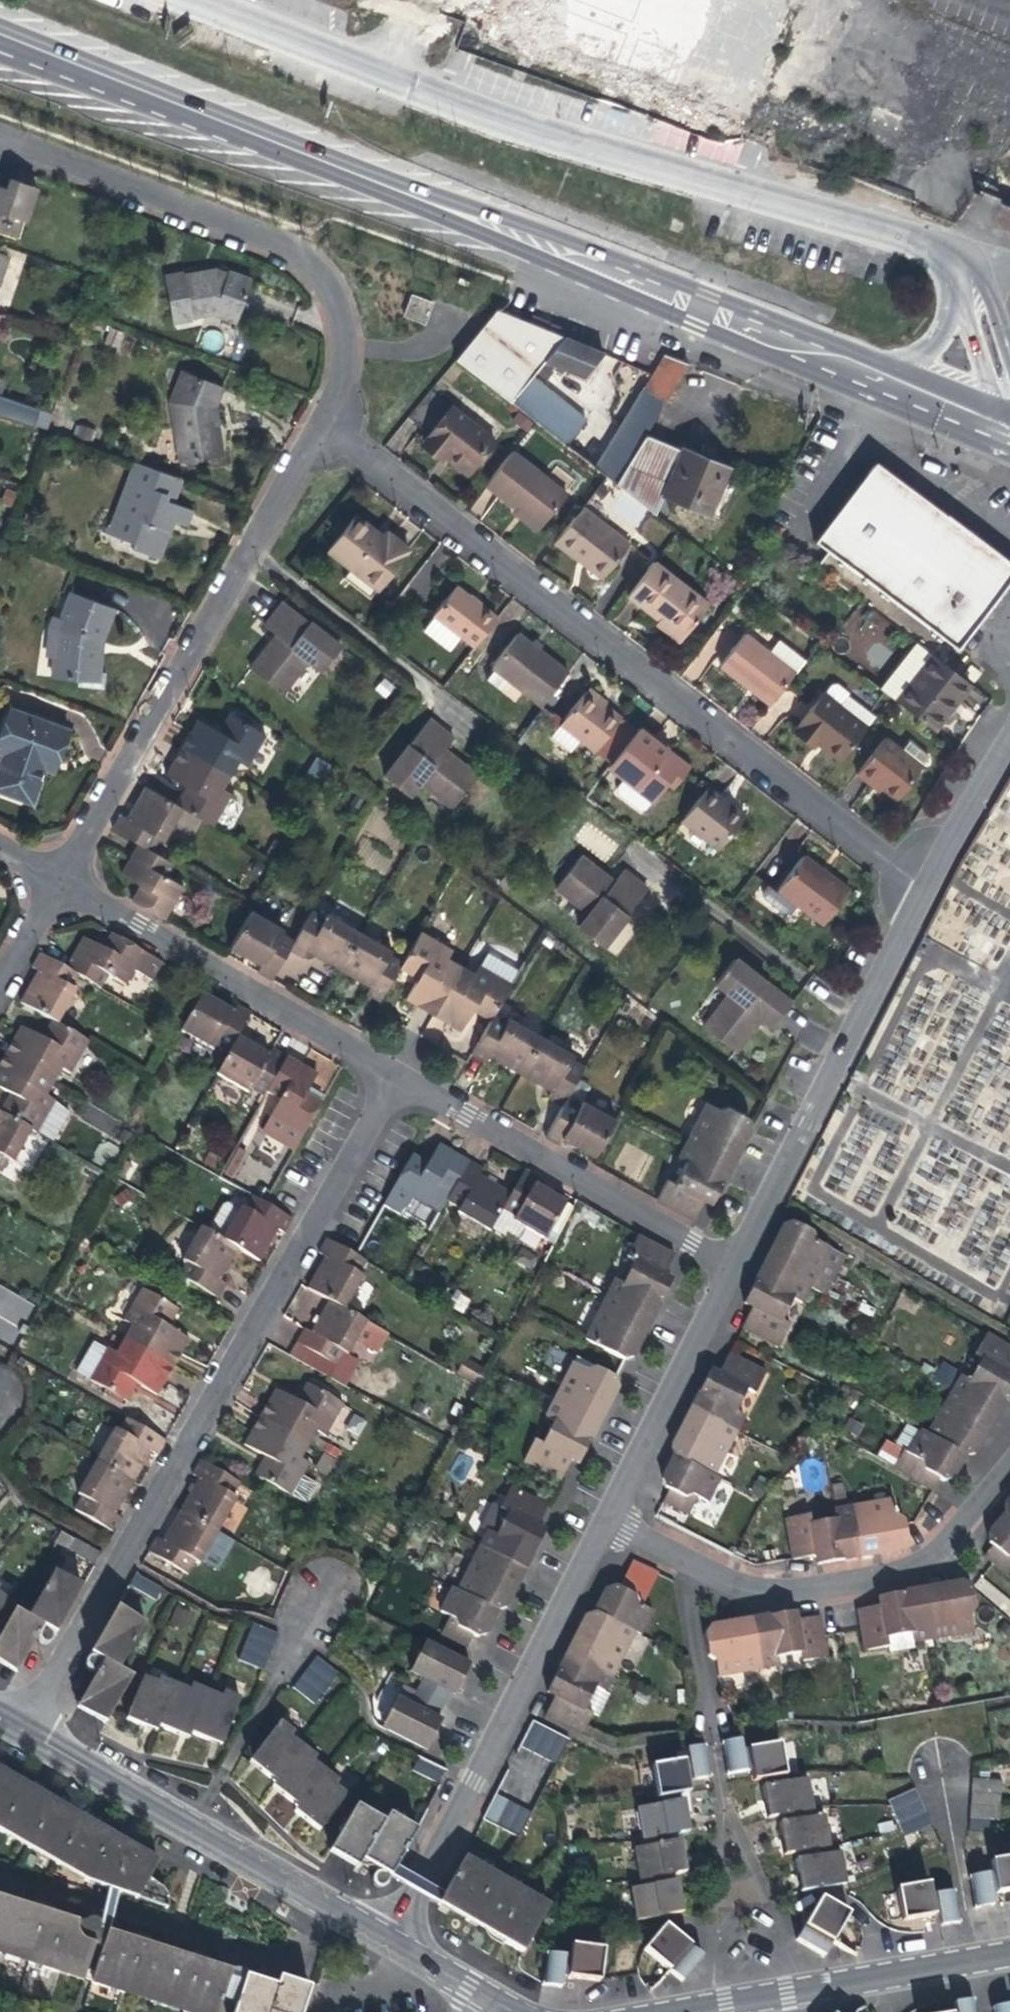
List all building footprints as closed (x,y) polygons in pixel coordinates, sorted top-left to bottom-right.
[(533,53),(517,46),(518,53),(527,56),(533,53)] [(617,85),(601,79),(603,85),(612,89),(617,85)] [(704,119),(688,113),(690,119),(699,122),(704,119)] [(1,212),(27,221),(39,187),(10,177),(6,188),(0,186),(0,214),(1,212)] [(4,272),(9,256),(0,253),(0,271),(4,272)] [(167,275),(171,299),(169,300),(173,322),(192,319),(191,315),(211,312),(236,321),(244,300),(252,281),(229,272),(226,280),(216,276),(186,281),(185,273),(167,275)] [(413,294),(404,314),(424,322),(433,302),(413,294)] [(603,352),(496,309),(487,321),(455,360),(513,404),(519,409),(535,421),(566,446),(569,447),(588,422),(586,420),(573,411),(532,379),(544,362),(582,377),(603,352)] [(606,476),(615,483),(645,435),(688,364),(665,355),(620,428),(615,437),(596,468),(606,476)] [(182,371),(170,403),(180,462),(220,456),(215,424),(218,424),(217,415),(216,406),(222,386),(182,371)] [(447,454),(470,473),(494,442),(449,408),(423,442),(444,458),(447,454)] [(681,450),(645,435),(615,483),(655,514),(662,495),(711,515),(730,469),(697,455),(682,448),(681,450)] [(440,463),(444,458),(423,442),(419,447),(432,457),(440,463)] [(484,487),(514,511),(538,529),(565,495),(510,453),(484,487)] [(467,476),(470,473),(447,454),(444,458),(467,476)] [(933,654),(935,656),(947,640),(961,651),(974,634),(1009,586),(1009,563),(995,552),(928,500),(913,488),(878,461),(818,541),(831,550),(819,566),(933,654)] [(183,479),(137,462),(111,534),(136,543),(134,549),(158,558),(173,520),(187,525),(190,516),(192,509),(167,500),(169,494),(176,497),(183,479)] [(576,552),(604,573),(628,541),(582,506),(555,541),(574,555),(576,552)] [(534,534),(538,529),(514,511),(510,516),(522,525),(534,534)] [(328,553),(376,591),(408,551),(391,537),(386,543),(374,533),(356,519),(328,553)] [(601,576),(604,573),(576,552),(574,555),(585,564),(601,576)] [(652,614),(661,622),(681,637),(707,604),(653,562),(627,595),(652,614)] [(434,613),(436,615),(463,635),(475,645),(497,616),(479,603),(456,585),(434,613)] [(71,591),(62,619),(57,617),(50,636),(57,639),(54,676),(99,680),(101,654),(96,651),(98,646),(100,639),(102,640),(114,607),(71,591)] [(260,626),(272,635),(307,663),(320,672),(340,646),(280,600),(269,614),(260,626)] [(452,649),(463,635),(436,615),(425,629),(452,649)] [(678,640),(681,637),(661,622),(659,625),(678,640)] [(542,705),(568,671),(543,652),(518,633),(492,666),(542,705)] [(769,705),(795,673),(770,653),(746,634),(720,667),(744,686),(769,705)] [(307,663),(272,635),(246,667),(282,695),(307,663)] [(779,642),(770,653),(795,673),(804,661),(779,642)] [(972,684),(935,656),(933,654),(897,700),(936,730),(955,705),(972,684)] [(832,685),(824,694),(867,727),(875,716),(848,695),(850,693),(837,684),(832,685)] [(589,688),(587,692),(604,705),(607,701),(600,696),(589,688)] [(587,692),(561,725),(581,741),(595,752),(621,718),(604,705),(587,692)] [(867,727),(824,694),(824,693),(797,728),(817,744),(821,740),(844,757),(867,727)] [(0,740),(0,751),(8,754),(0,776),(0,791),(34,803),(46,768),(51,757),(60,761),(71,732),(11,710),(0,740)] [(409,798),(418,785),(446,750),(455,738),(428,717),(381,777),(409,798)] [(200,738),(191,753),(235,778),(243,764),(251,769),(270,737),(239,720),(228,738),(207,725),(200,738)] [(571,753),(581,741),(561,725),(551,738),(571,753)] [(639,728),(636,732),(651,745),(655,740),(639,728)] [(814,748),(817,744),(797,728),(794,732),(806,742),(814,748)] [(636,732),(609,766),(625,779),(654,801),(668,783),(682,765),(665,752),(667,750),(662,746),(655,740),(651,745),(636,732)] [(923,765),(922,764),(903,749),(887,737),(859,773),(872,784),(875,780),(885,788),(898,798),(923,765)] [(840,762),(844,757),(821,740),(817,744),(840,762)] [(910,740),(903,749),(922,764),(930,754),(910,740)] [(478,775),(446,750),(418,785),(451,810),(478,775)] [(227,791),(235,778),(191,753),(184,766),(176,780),(197,792),(187,810),(218,828),(236,797),(227,791)] [(688,770),(682,765),(668,783),(674,788),(688,770)] [(652,803),(654,801),(625,779),(617,789),(617,794),(638,810),(644,810),(651,802),(652,803)] [(135,803),(126,818),(158,836),(163,839),(182,807),(145,786),(135,803)] [(706,788),(680,822),(717,850),(743,817),(726,803),(706,788)] [(151,849),(158,836),(126,818),(121,815),(114,827),(139,842),(151,849)] [(173,862),(151,849),(139,842),(129,857),(120,873),(140,884),(132,899),(163,917),(182,886),(165,876),(173,862)] [(581,856),(554,891),(586,915),(576,928),(602,948),(648,889),(624,870),(615,882),(581,856)] [(803,856),(778,890),(798,906),(825,926),(851,892),(829,876),(803,856)] [(792,914),(798,906),(778,890),(768,883),(762,891),(763,898),(785,915),(792,914)] [(248,957),(262,965),(280,933),(283,928),(250,909),(229,946),(248,957)] [(305,950),(323,918),(310,911),(293,940),(288,949),(301,957),(305,950)] [(326,913),(323,918),(305,950),(319,957),(337,968),(358,931),(326,913)] [(379,1001),(400,965),(401,963),(387,955),(390,950),(358,931),(337,968),(355,978),(370,986),(365,994),(379,1001)] [(103,949),(136,966),(144,951),(112,933),(103,949)] [(293,940),(280,933),(262,965),(258,972),(270,979),(288,949),(293,940)] [(417,934),(401,963),(400,965),(418,976),(406,997),(420,1005),(434,1013),(459,969),(444,961),(449,952),(417,934)] [(125,985),(136,966),(103,949),(84,938),(77,950),(67,968),(78,975),(101,988),(108,975),(125,985)] [(162,962),(144,951),(136,966),(154,976),(162,962)] [(33,968),(38,971),(70,989),(78,975),(67,968),(41,954),(33,968)] [(735,959),(714,986),(726,995),(702,1027),(737,1054),(762,1023),(772,1031),(793,1004),(735,959)] [(473,1007),(491,1017),(492,1015),(509,986),(477,968),(472,977),(459,969),(434,1013),(450,1023),(460,1028),(473,1007)] [(76,992),(70,989),(38,971),(31,985),(20,1003),(52,1021),(58,1024),(76,992)] [(216,1044),(234,1013),(218,1004),(201,994),(180,1031),(213,1049),(216,1044)] [(234,1013),(216,1044),(230,1052),(238,1038),(252,1013),(238,1005),(234,1013)] [(487,1053),(505,1022),(492,1015),(491,1017),(470,1054),(483,1061),(487,1053)] [(508,1017),(505,1022),(487,1053),(504,1063),(521,1072),(541,1036),(508,1017)] [(88,1042),(58,1024),(52,1021),(42,1038),(22,1027),(15,1038),(6,1055),(54,1082),(61,1069),(70,1074),(88,1042)] [(553,1091),(571,1060),(574,1055),(541,1036),(521,1072),(537,1082),(553,1091)] [(251,1088),(270,1056),(258,1050),(238,1038),(230,1052),(217,1074),(249,1093),(251,1088)] [(274,1049),(270,1056),(251,1088),(264,1095),(268,1090),(286,1057),(274,1049)] [(0,1112),(31,1129),(36,1133),(55,1101),(46,1096),(54,1082),(6,1055),(0,1065),(0,1089),(10,1094),(0,1112)] [(305,1067),(286,1057),(268,1090),(282,1098),(271,1118),(297,1133),(302,1136),(321,1103),(304,1093),(315,1073),(305,1067)] [(584,1068),(571,1060),(553,1091),(549,1098),(562,1106),(566,1099),(584,1068)] [(562,1137),(580,1107),(566,1099),(562,1106),(545,1135),(559,1143),(562,1137)] [(583,1100),(580,1107),(562,1137),(579,1147),(594,1155),(615,1118),(583,1100)] [(706,1101),(686,1141),(732,1164),(742,1145),(753,1125),(749,1116),(728,1106),(720,1108),(706,1101)] [(9,1159),(13,1161),(31,1129),(0,1112),(0,1154),(9,1159)] [(297,1133),(271,1118),(263,1132),(289,1147),(297,1133)] [(667,1179),(656,1200),(694,1219),(705,1198),(713,1202),(721,1186),(732,1164),(686,1141),(678,1156),(687,1160),(675,1183),(667,1179)] [(246,1151),(239,1147),(227,1168),(234,1172),(246,1151)] [(438,1186),(452,1194),(470,1162),(457,1155),(443,1147),(431,1166),(412,1155),(393,1188),(383,1206),(400,1215),(410,1198),(426,1207),(438,1186)] [(0,1154),(0,1172),(1,1173),(9,1159),(0,1154)] [(448,1200),(462,1208),(480,1177),(484,1170),(470,1162),(452,1194),(448,1200)] [(503,1210),(516,1218),(535,1185),(539,1178),(526,1171),(512,1195),(503,1210)] [(497,1186),(480,1177),(462,1208),(459,1214),(491,1232),(503,1210),(512,1195),(497,1186)] [(554,1196),(535,1185),(516,1218),(513,1223),(551,1244),(572,1207),(554,1196)] [(438,1186),(426,1207),(440,1215),(448,1200),(452,1194),(438,1186)] [(246,1211),(241,1208),(240,1210),(228,1204),(223,1206),(208,1232),(238,1248),(259,1261),(270,1243),(278,1229),(284,1232),(292,1219),(254,1197),(246,1211)] [(841,1257),(827,1249),(814,1242),(812,1233),(794,1223),(783,1227),(773,1246),(763,1266),(807,1288),(821,1295),(841,1257)] [(227,1266),(238,1248),(208,1232),(201,1228),(183,1260),(187,1262),(180,1276),(218,1297),(225,1284),(219,1280),(227,1266)] [(615,1280),(607,1295),(653,1319),(664,1296),(673,1280),(666,1276),(677,1255),(638,1235),(627,1257),(635,1261),(623,1284),(615,1280)] [(307,1288),(330,1301),(344,1309),(362,1277),(357,1274),(365,1260),(355,1254),(327,1238),(319,1251),(326,1255),(319,1268),(307,1288)] [(801,1300),(807,1288),(763,1266),(752,1287),(745,1301),(752,1305),(742,1326),(778,1345),(789,1323),(782,1320),(794,1297),(801,1300)] [(32,1300),(0,1286),(0,1337),(13,1343),(32,1300)] [(133,1326),(125,1339),(173,1367),(183,1350),(189,1339),(168,1327),(178,1310),(143,1289),(125,1321),(133,1326)] [(623,1360),(633,1358),(643,1338),(653,1319),(607,1295),(585,1340),(623,1360)] [(366,1321),(344,1309),(330,1301),(318,1320),(311,1333),(303,1329),(296,1342),(335,1364),(342,1351),(347,1354),(356,1339),(366,1321)] [(388,1334),(366,1321),(356,1339),(378,1351),(388,1334)] [(986,1335),(974,1355),(981,1358),(968,1380),(962,1376),(953,1391),(996,1415),(1009,1392),(1009,1391),(1009,1375),(1009,1374),(1009,1348),(986,1335)] [(165,1380),(173,1367),(125,1339),(118,1353),(109,1348),(91,1380),(126,1400),(136,1382),(157,1394),(165,1380)] [(359,1361),(347,1354),(342,1351),(335,1364),(296,1342),(289,1354),(344,1386),(359,1361)] [(703,1383),(690,1409),(735,1432),(744,1414),(737,1410),(749,1387),(755,1391),(766,1370),(729,1351),(718,1373),(711,1369),(703,1383)] [(934,1379),(947,1386),(956,1369),(943,1362),(934,1379)] [(573,1363),(553,1402),(599,1424),(609,1404),(619,1386),(614,1378),(594,1368),(587,1371),(573,1363)] [(270,1398),(259,1416),(308,1444),(316,1430),(324,1435),(342,1403),(307,1383),(297,1401),(275,1388),(270,1398)] [(953,1391),(928,1434),(966,1456),(974,1453),(985,1434),(996,1415),(953,1391)] [(523,1461),(562,1479),(571,1460),(580,1464),(589,1444),(599,1424),(553,1402),(545,1418),(553,1421),(541,1445),(533,1441),(523,1461)] [(712,1477),(735,1432),(690,1409),(681,1427),(672,1445),(673,1456),(712,1477)] [(345,1429),(358,1436),(366,1420),(353,1413),(345,1429)] [(301,1457),(308,1444),(259,1416),(250,1432),(243,1444),(265,1457),(255,1474),(290,1494),(309,1462),(301,1457)] [(115,1429),(97,1461),(133,1481),(144,1463),(151,1450),(158,1454),(166,1439),(128,1418),(120,1432),(115,1429)] [(864,1427),(855,1421),(848,1431),(857,1437),(864,1427)] [(960,1467),(966,1456),(928,1434),(908,1422),(896,1445),(905,1450),(895,1468),(932,1492),(940,1479),(942,1481),(953,1479),(960,1467)] [(905,1450),(896,1445),(886,1464),(895,1468),(905,1450)] [(334,1479),(343,1464),(324,1453),(315,1468),(334,1479)] [(718,1479),(712,1477),(673,1456),(668,1466),(662,1476),(664,1485),(669,1488),(662,1500),(689,1514),(698,1496),(708,1501),(718,1479)] [(192,1491),(182,1510),(217,1530),(236,1498),(231,1495),(239,1481),(201,1460),(193,1473),(200,1478),(192,1491)] [(124,1497),(133,1481),(97,1461),(79,1493),(84,1496),(76,1510),(114,1531),(121,1518),(114,1514),(124,1497)] [(489,1530),(480,1547),(526,1570),(536,1549),(546,1530),(538,1526),(548,1506),(510,1487),(500,1507),(493,1504),(482,1527),(489,1530)] [(894,1501),(850,1508),(858,1557),(882,1552),(901,1549),(906,1543),(903,1521),(896,1514),(894,1501)] [(785,1520),(791,1559),(815,1555),(816,1563),(836,1560),(858,1557),(850,1508),(833,1511),(834,1519),(810,1522),(809,1516),(785,1520)] [(199,1562),(217,1530),(182,1510),(172,1526),(164,1541),(156,1537),(149,1551),(186,1572),(194,1559),(199,1562)] [(1004,1513),(995,1523),(988,1531),(989,1542),(993,1546),(984,1556),(992,1563),(1006,1575),(1009,1569),(1009,1518),(1004,1513)] [(94,1565),(101,1553),(75,1538),(68,1550),(94,1565)] [(480,1547),(458,1591),(498,1611),(508,1605),(516,1588),(526,1570),(480,1547)] [(83,1586),(54,1570),(27,1617),(15,1610),(0,1635),(0,1664),(16,1673),(43,1626),(55,1633),(83,1586)] [(154,1602),(163,1587),(136,1572),(128,1587),(154,1602)] [(603,1596),(595,1610),(634,1630),(640,1633),(652,1609),(643,1604),(651,1587),(626,1575),(620,1586),(616,1584),(608,1586),(603,1596)] [(943,1586),(922,1589),(931,1638),(973,1631),(970,1614),(975,1609),(972,1588),(965,1582),(943,1586)] [(477,1636),(486,1635),(491,1625),(498,1611),(458,1591),(452,1588),(440,1611),(451,1617),(442,1635),(467,1647),(473,1634),(477,1636)] [(913,1641),(931,1638),(922,1589),(894,1594),(879,1597),(880,1605),(857,1609),(864,1649),(887,1646),(887,1645),(886,1637),(911,1633),(913,1641)] [(118,1606),(90,1653),(103,1660),(76,1706),(106,1723),(132,1677),(119,1670),(146,1622),(118,1606)] [(610,1676),(634,1630),(595,1610),(587,1614),(577,1633),(566,1654),(610,1676)] [(803,1660),(827,1656),(820,1615),(796,1619),(795,1611),(779,1614),(751,1618),(760,1668),(777,1665),(775,1657),(802,1652),(803,1660)] [(718,1675),(760,1668),(751,1618),(730,1622),(710,1626),(703,1633),(708,1656),(716,1662),(718,1675)] [(264,1670),(279,1634),(254,1624),(239,1659),(264,1670)] [(910,1641),(913,1641),(911,1633),(886,1637),(887,1645),(887,1646),(887,1651),(911,1647),(910,1641)] [(411,1672),(423,1678),(450,1692),(455,1695),(463,1680),(471,1665),(426,1642),(411,1672)] [(603,1689),(610,1676),(566,1654),(557,1673),(547,1692),(555,1696),(546,1716),(581,1733),(591,1714),(585,1711),(597,1686),(603,1689)] [(338,1672),(318,1657),(294,1687),(314,1703),(338,1672)] [(144,1678),(127,1718),(157,1731),(159,1725),(189,1737),(192,1731),(222,1743),(242,1698),(225,1690),(222,1696),(193,1684),(190,1690),(161,1677),(158,1683),(144,1678)] [(437,1718),(450,1692),(423,1678),(410,1704),(437,1718)] [(437,1718),(410,1704),(398,1698),(383,1726),(428,1749),(436,1734),(442,1721),(437,1718)] [(280,1721),(249,1760),(276,1781),(272,1786),(298,1805),(294,1810),(320,1830),(347,1795),(336,1786),(339,1781),(313,1761),(316,1756),(290,1737),(294,1732),(280,1721)] [(569,1739),(533,1721),(521,1744),(557,1762),(569,1739)] [(751,1769),(747,1748),(742,1748),(740,1738),(721,1742),(726,1773),(751,1769)] [(779,1742),(747,1748),(751,1769),(752,1774),(752,1779),(785,1773),(779,1742)] [(688,1759),(684,1760),(687,1781),(711,1777),(705,1744),(686,1747),(688,1759)] [(499,1790),(526,1802),(543,1762),(517,1750),(499,1790)] [(440,1784),(447,1771),(420,1757),(413,1770),(440,1784)] [(688,1785),(687,1781),(684,1760),(652,1765),(657,1797),(689,1791),(688,1785)] [(91,1882),(166,1906),(167,1897),(167,1894),(165,1889),(164,1887),(161,1884),(151,1878),(161,1861),(0,1769),(0,1830),(91,1882)] [(768,1817),(813,1809),(807,1777),(762,1786),(765,1804),(768,1817)] [(1000,1779),(972,1777),(970,1816),(998,1818),(1000,1781),(1000,1779)] [(915,1789),(889,1800),(904,1835),(930,1824),(915,1789)] [(484,1817),(520,1836),(533,1812),(496,1793),(484,1817)] [(636,1808),(642,1841),(688,1832),(686,1817),(683,1800),(636,1808)] [(358,1867),(363,1860),(385,1821),(368,1812),(357,1805),(330,1851),(358,1867)] [(389,1814),(385,1821),(363,1860),(390,1876),(417,1830),(389,1814)] [(784,1853),(828,1845),(823,1814),(778,1822),(781,1838),(784,1853)] [(633,1848),(639,1880),(685,1872),(682,1856),(679,1840),(633,1848)] [(801,1890),(846,1882),(840,1851),(795,1859),(799,1878),(801,1890)] [(439,1903),(524,1951),(551,1903),(466,1856),(439,1903)] [(989,1892),(1009,1889),(1009,1856),(990,1860),(992,1871),(986,1872),(989,1892)] [(989,1892),(986,1872),(968,1876),(974,1907),(992,1904),(989,1892)] [(636,1920),(682,1912),(679,1898),(676,1881),(630,1890),(636,1920)] [(920,1916),(937,1912),(933,1893),(930,1882),(896,1889),(903,1920),(920,1916)] [(953,1889),(933,1893),(937,1912),(940,1925),(960,1920),(953,1889)] [(218,1966),(101,1928),(101,1925),(99,1920),(95,1918),(92,1918),(80,1921),(0,1896),(0,1953),(186,2011),(302,2011),(310,1987),(282,1977),(279,1985),(218,1966)] [(811,1913),(804,1925),(831,1941),(848,1914),(821,1897),(811,1913)] [(668,1969),(689,1945),(680,1937),(664,1924),(644,1948),(668,1969)] [(823,1954),(831,1941),(804,1925),(796,1938),(823,1954)] [(339,1946),(357,1956),(361,1948),(339,1936),(334,1944),(339,1946)] [(572,1956),(566,1955),(563,1974),(587,1978),(600,1980),(605,1948),(574,1944),(572,1956)] [(702,1956),(689,1945),(668,1969),(682,1980),(702,1956)] [(561,1987),(563,1974),(566,1955),(548,1952),(543,1985),(561,1987)] [(953,2011),(975,2011),(972,1998),(954,2001),(956,2011),(953,2011)] [(1009,2002),(991,2005),(992,2011),(1009,2011),(1009,2002)]
